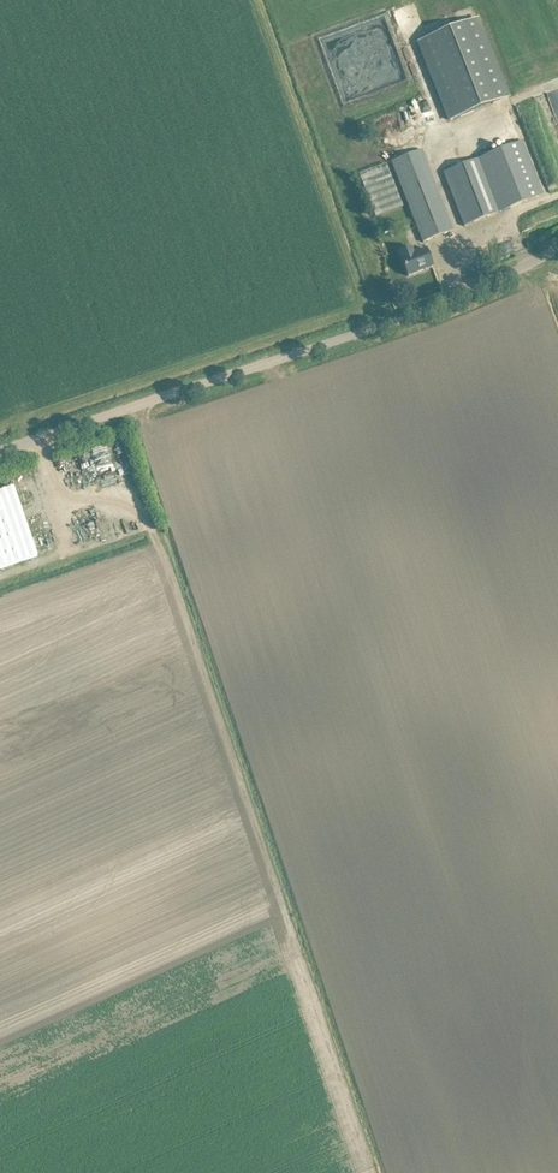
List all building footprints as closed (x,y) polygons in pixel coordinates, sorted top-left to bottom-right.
[(509,99),(478,19),(416,44),(447,124),(509,99)] [(424,96),(431,113),(439,110),(433,93),(424,96)] [(424,107),(414,109),(416,117),(426,114),(424,107)] [(464,227),(543,196),(522,142),(443,173),(464,227)] [(453,231),(449,220),(422,150),(391,162),(423,243),(453,231)] [(411,247),(398,252),(408,277),(433,267),(426,249),(414,254),(411,247)] [(18,499),(14,488),(0,493),(0,570),(38,557),(18,499)] [(72,517),(64,520),(68,528),(76,524),(72,517)]
